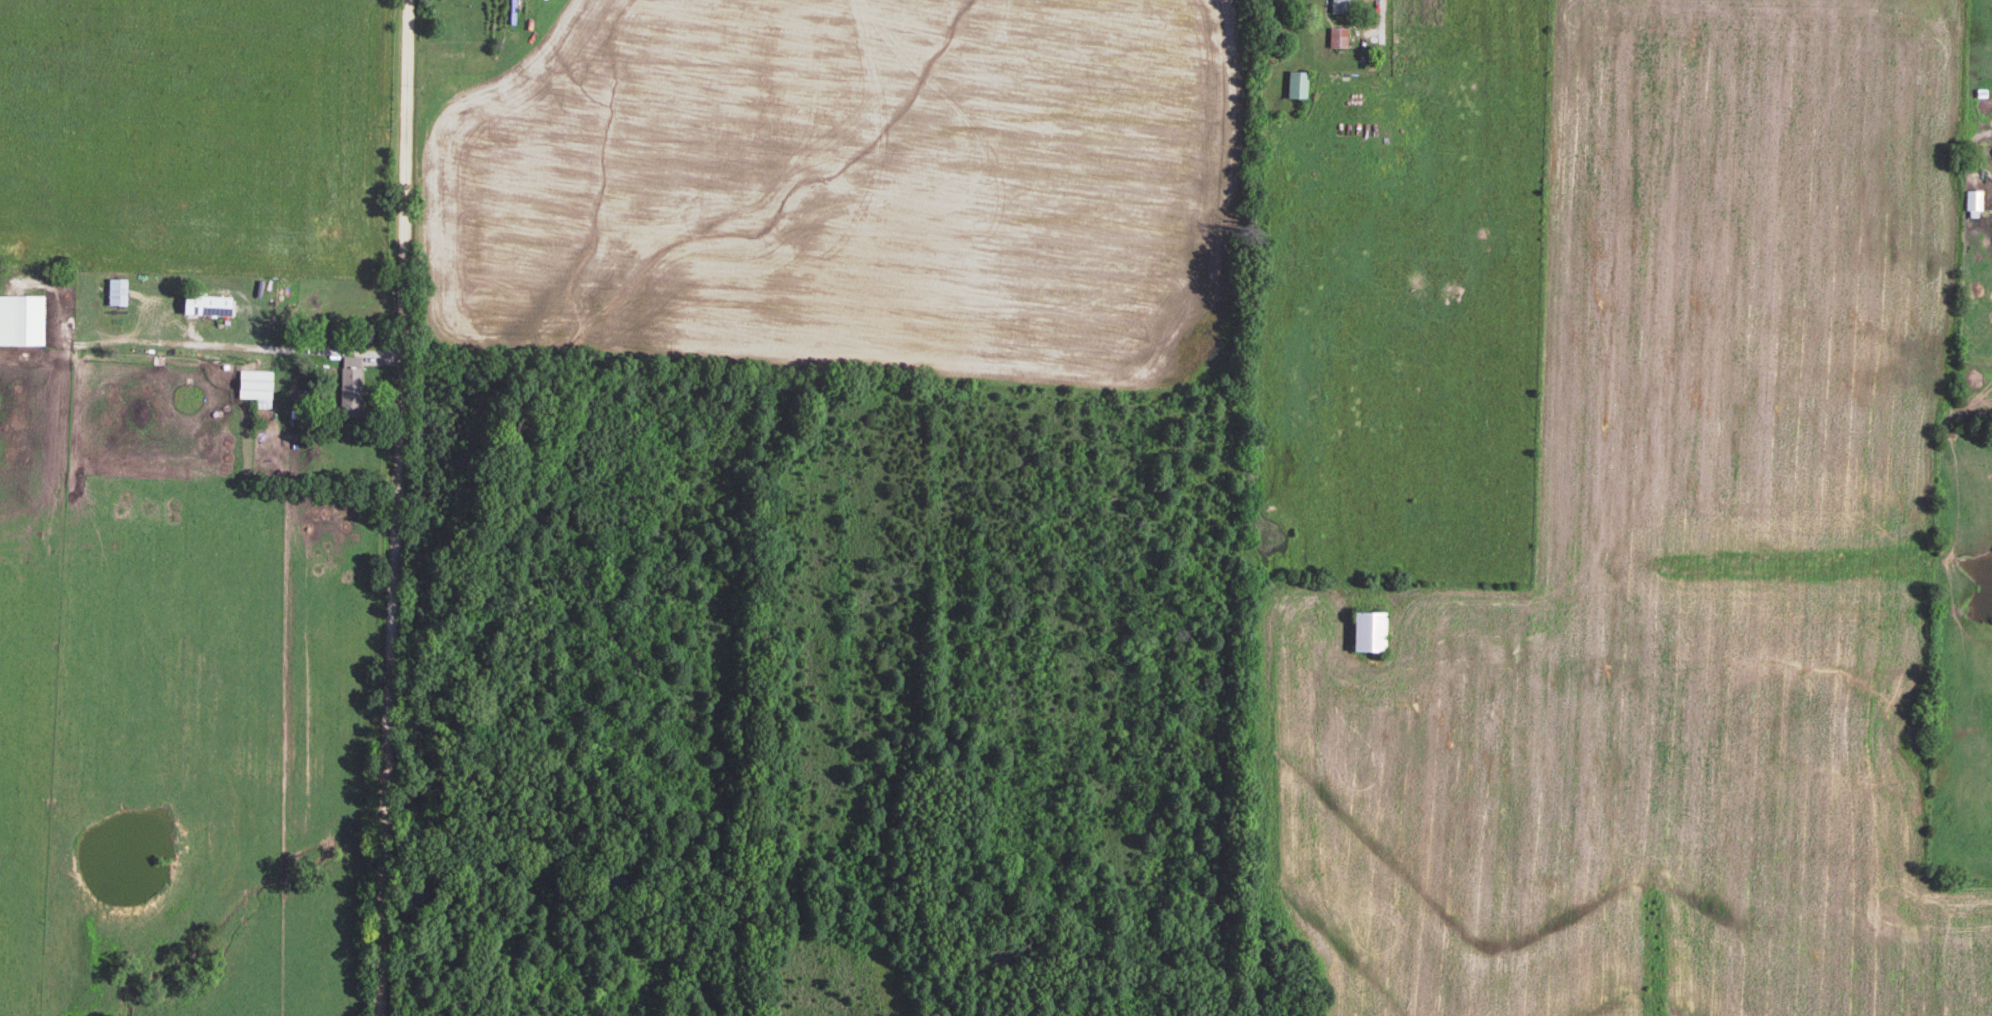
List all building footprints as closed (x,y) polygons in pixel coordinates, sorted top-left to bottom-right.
[(1332,11),(1349,11),(1350,0),(1332,0),(1332,11)] [(1330,45),(1348,45),(1348,26),(1331,26),(1330,45)] [(1308,69),(1289,69),(1288,96),(1307,97),(1308,69)] [(1983,208),(1983,188),(1967,188),(1967,208),(1983,208)] [(108,302),(127,302),(126,275),(108,276),(108,302)] [(43,342),(44,293),(0,292),(0,342),(43,342)] [(230,313),(231,294),(183,292),(183,311),(230,313)] [(340,413),(361,413),(361,354),(341,354),(340,413)] [(272,368),(239,367),(238,395),(271,396),(272,368)] [(1386,610),(1354,609),(1354,648),(1385,649),(1386,610)]
